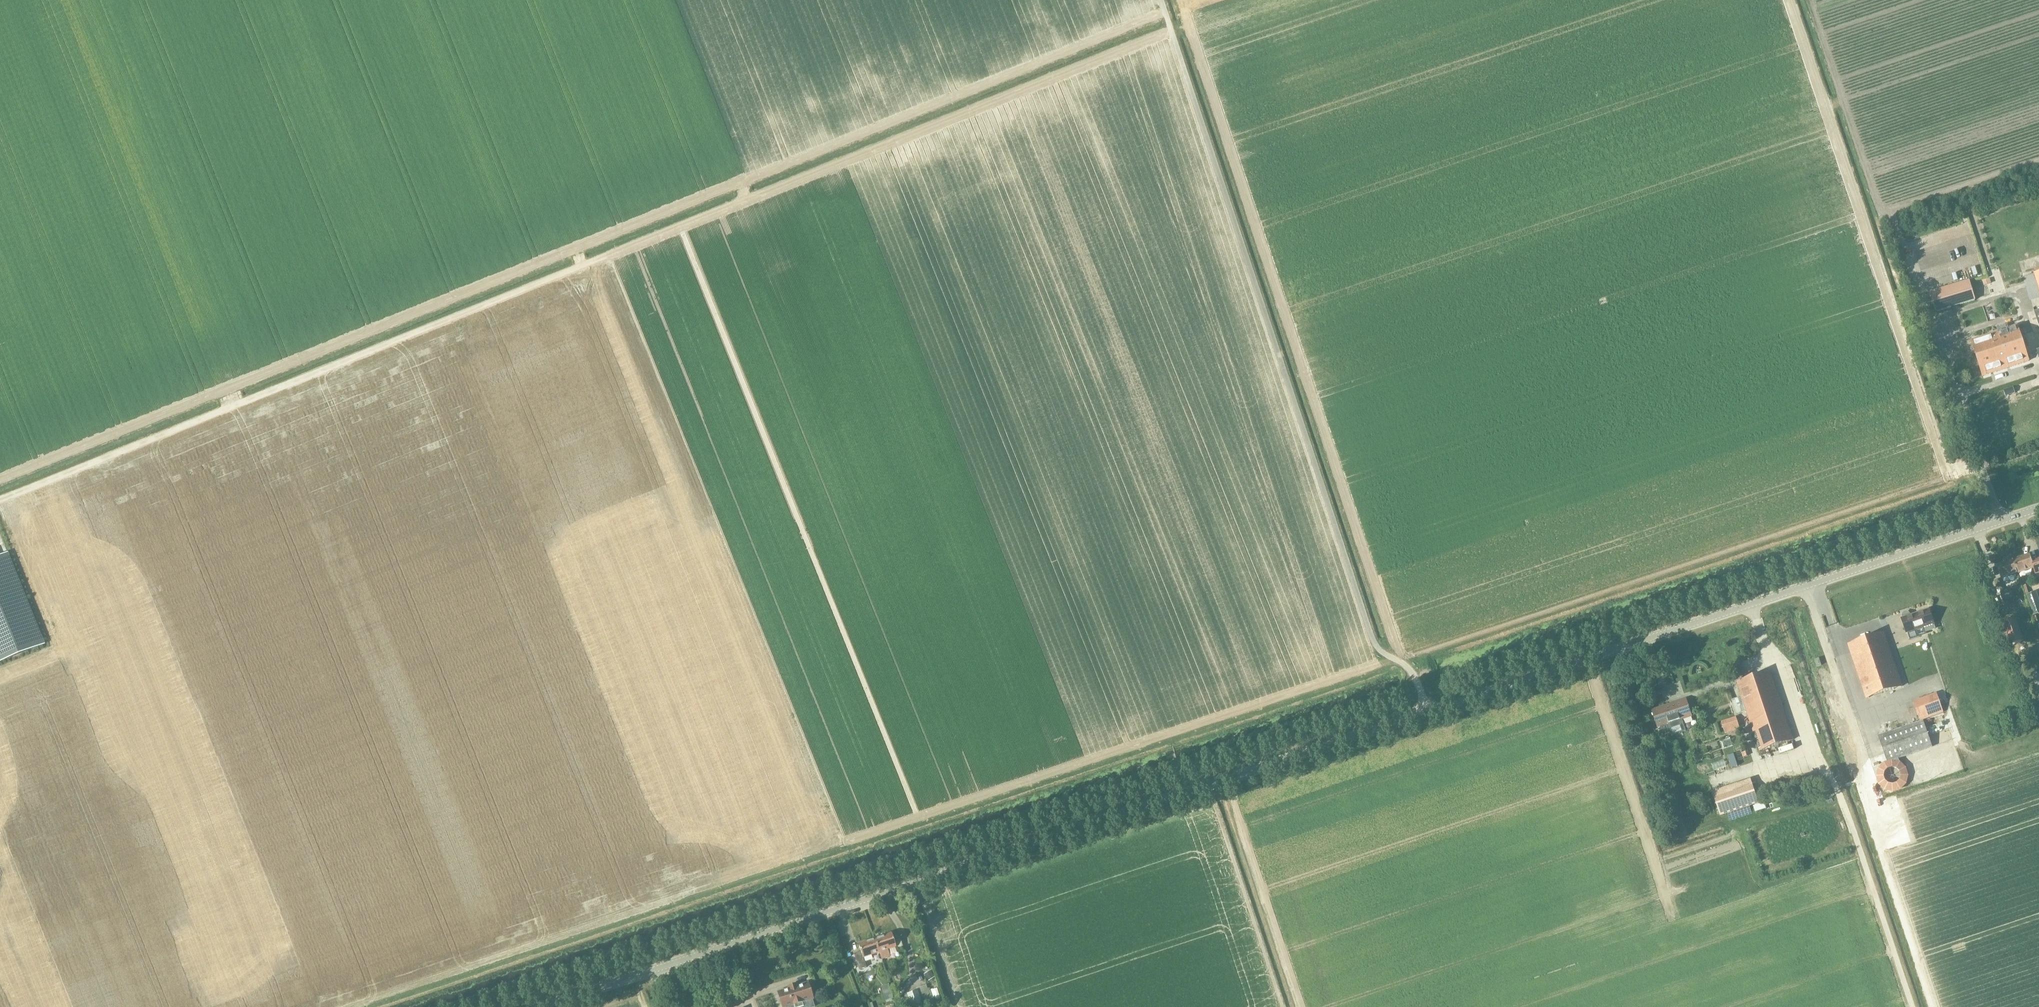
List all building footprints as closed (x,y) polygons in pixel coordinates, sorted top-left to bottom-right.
[(1925,235),(1917,238),(1922,249),(1929,246),(1925,235)] [(1935,312),(1975,300),(1969,281),(1929,293),(1935,312)] [(1982,376),(1993,373),(2028,361),(2016,326),(1971,341),(1982,376)] [(2013,389),(2004,390),(2005,403),(2014,402),(2013,389)] [(1996,565),(2018,557),(2016,552),(2004,557),(2003,555),(1994,559),(1996,565)] [(2013,561),(2017,573),(2033,568),(2035,574),(2038,572),(2038,558),(2031,560),(2029,555),(2013,561)] [(2001,579),(2017,573),(2013,561),(1996,566),(2001,579)] [(1999,579),(1994,580),(1998,593),(2000,592),(2002,598),(2011,595),(2009,589),(2003,591),(1999,579)] [(2028,594),(2033,609),(2038,607),(2038,603),(2035,592),(2028,594)] [(1933,624),(1928,609),(1909,616),(1909,614),(1907,613),(1906,612),(1904,613),(1903,614),(1902,616),(1903,618),(1901,619),(1906,633),(1923,627),(1925,632),(1934,629),(1933,624)] [(2013,621),(2002,625),(2008,646),(2020,642),(2013,621)] [(1866,699),(1902,687),(1883,633),(1848,645),(1866,699)] [(1760,751),(1793,740),(1770,672),(1737,683),(1760,751)] [(1920,721),(1943,713),(1936,694),(1913,702),(1920,721)] [(1662,707),(1652,711),(1657,727),(1667,724),(1668,727),(1671,728),(1681,725),(1682,722),(1681,719),(1691,716),(1685,699),(1675,703),(1662,708),(1662,707)] [(1720,722),(1722,731),(1738,727),(1735,717),(1720,722)] [(1932,747),(1923,720),(1877,736),(1886,763),(1932,747)] [(1720,817),(1758,805),(1750,780),(1712,792),(1720,817)] [(1827,812),(1800,818),(1802,825),(1829,819),(1827,812)] [(890,957),(887,950),(895,947),(891,934),(875,939),(879,952),(881,960),(890,957)] [(860,952),(853,954),(858,970),(866,968),(862,958),(879,952),(875,939),(858,945),(860,952)] [(812,999),(807,983),(796,986),(796,984),(788,986),(789,989),(778,992),(783,1006),(788,1006),(794,1005),(795,1006),(800,1006),(803,1006),(802,1003),(812,999)] [(906,994),(911,1006),(924,1006),(936,1003),(934,997),(930,998),(926,985),(916,988),(916,991),(906,994)]
